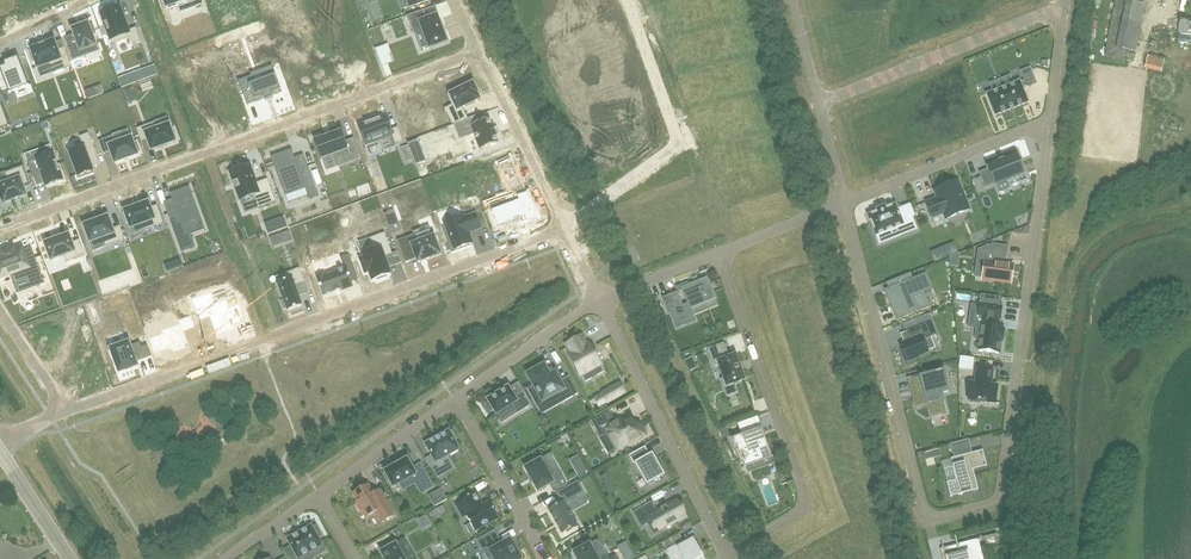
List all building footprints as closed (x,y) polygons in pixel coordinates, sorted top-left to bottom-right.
[(164,8),(167,7),(168,11),(178,7),(177,4),(187,0),(161,0),(164,8)] [(583,14),(596,10),(595,5),(609,0),(608,0),(578,0),(583,14)] [(1146,5),(1127,1),(1117,49),(1137,53),(1146,5)] [(119,6),(102,13),(113,44),(130,38),(133,45),(141,41),(136,28),(129,31),(119,6)] [(420,11),(407,16),(413,33),(422,29),(429,48),(447,42),(437,15),(423,20),(420,11)] [(74,36),(65,39),(73,59),(98,50),(93,34),(96,32),(92,23),(89,24),(88,22),(71,28),(74,36)] [(1182,39),(1190,40),(1190,25),(1182,25),(1182,39)] [(31,50),(29,51),(33,60),(35,60),(37,67),(50,62),(53,71),(71,65),(64,46),(57,49),(54,39),(30,48),(31,50)] [(389,54),(386,46),(377,49),(382,65),(392,62),(389,54)] [(295,69),(296,70),(300,81),(304,93),(311,90),(311,91),(313,90),(320,87),(314,71),(322,68),(317,53),(301,58),(303,66),(295,69)] [(1161,72),(1165,58),(1148,55),(1145,68),(1161,72)] [(1,94),(8,91),(9,94),(29,86),(19,57),(4,62),(5,66),(0,68),(0,90),(1,94)] [(155,66),(119,79),(122,88),(158,75),(155,66)] [(252,76),(238,81),(243,94),(251,91),(255,102),(264,99),(265,101),(274,98),(273,96),(282,93),(272,66),(261,70),(264,79),(254,82),(252,76)] [(1020,81),(987,94),(995,116),(1028,102),(1022,87),(1027,85),(1027,87),(1036,84),(1030,68),(1021,72),(1025,81),(1020,83),(1020,81)] [(452,105),(444,109),(452,124),(454,124),(468,119),(463,108),(480,99),(477,93),(478,93),(477,92),(479,91),(476,83),(474,84),(473,83),(447,95),(452,105)] [(133,88),(124,91),(129,104),(138,101),(133,88)] [(91,89),(86,92),(88,99),(94,97),(91,89)] [(9,126),(1,102),(0,102),(0,129),(9,126)] [(369,121),(359,125),(366,145),(392,135),(395,144),(403,141),(398,127),(391,130),(386,115),(375,119),(375,117),(374,118),(375,119),(370,121),(369,119),(369,120),(369,121)] [(454,124),(452,125),(458,140),(473,135),(479,151),(497,144),(494,136),(496,135),(493,126),(491,127),(488,119),(476,124),(473,117),(468,119),(454,124)] [(154,122),(137,129),(141,142),(148,140),(152,150),(175,141),(175,139),(177,138),(174,130),(171,130),(169,125),(157,129),(154,122)] [(341,131),(315,141),(322,159),(334,154),(339,167),(361,159),(354,139),(345,142),(341,131)] [(83,145),(69,150),(78,177),(94,171),(88,157),(96,154),(89,134),(80,137),(83,145)] [(113,136),(99,141),(104,155),(111,152),(115,163),(138,155),(138,153),(140,152),(136,142),(134,143),(132,137),(115,143),(113,136)] [(409,146),(411,153),(422,149),(419,141),(408,145),(409,146)] [(406,160),(413,158),(411,153),(409,146),(402,149),(406,160)] [(292,149),(271,157),(286,196),(305,189),(309,199),(319,196),(308,166),(299,169),(292,149)] [(53,153),(28,162),(33,178),(42,175),(46,186),(63,180),(53,153)] [(990,171),(980,176),(985,187),(995,182),(996,185),(1006,180),(1007,183),(1008,182),(1025,175),(1020,163),(1018,164),(1015,155),(1003,160),(988,166),(989,168),(990,171)] [(499,165),(500,167),(507,183),(517,178),(509,162),(512,161),(511,159),(499,165)] [(255,195),(260,208),(276,202),(268,179),(257,183),(250,165),(230,172),(240,200),(255,195)] [(0,186),(0,193),(4,204),(26,195),(23,185),(29,183),(23,166),(5,173),(9,183),(0,186)] [(943,212),(945,218),(969,208),(958,179),(934,189),(936,197),(925,201),(932,217),(943,212)] [(176,207),(167,211),(181,251),(195,246),(187,223),(201,218),(190,187),(171,194),(176,207)] [(525,218),(527,222),(539,218),(527,194),(520,197),(520,196),(518,197),(519,201),(490,212),(496,228),(515,221),(515,222),(521,220),(521,219),(525,218)] [(370,200),(373,209),(380,206),(377,197),(370,200)] [(125,213),(123,214),(126,222),(128,221),(131,227),(144,223),(146,230),(164,223),(157,205),(150,208),(148,202),(125,211),(125,213)] [(877,212),(868,215),(876,235),(898,227),(901,236),(917,229),(913,218),(912,216),(902,220),(897,209),(895,204),(886,208),(885,206),(877,209),(877,212)] [(463,216),(444,223),(454,250),(473,243),(469,233),(481,228),(475,214),(463,218),(463,216)] [(108,217),(84,225),(91,242),(103,238),(107,247),(125,240),(120,226),(113,229),(108,217)] [(398,221),(391,224),(394,233),(401,230),(398,221)] [(288,231),(282,234),(285,243),(292,240),(288,231)] [(364,258),(360,259),(365,274),(370,272),(373,280),(377,279),(377,281),(387,277),(387,275),(391,274),(384,257),(392,254),(385,233),(370,238),(374,249),(363,253),(364,258)] [(68,235),(45,244),(51,260),(64,256),(67,262),(85,256),(81,244),(72,247),(68,235)] [(415,235),(398,242),(406,264),(417,260),(419,263),(441,255),(434,237),(418,243),(415,235)] [(985,261),(983,278),(982,280),(1011,283),(1013,264),(1004,263),(1005,258),(1007,259),(1008,247),(993,244),(992,246),(989,245),(978,250),(978,256),(987,257),(986,261),(985,261)] [(936,250),(931,252),(935,261),(940,259),(936,250)] [(1,277),(2,278),(12,274),(14,280),(28,275),(33,288),(45,284),(34,255),(25,259),(22,252),(15,255),(14,251),(3,255),(4,259),(0,260),(0,277),(1,277)] [(959,258),(950,257),(951,266),(958,267),(959,258)] [(174,262),(176,268),(183,266),(180,259),(174,262)] [(325,273),(316,276),(323,296),(334,292),(334,293),(341,291),(341,292),(354,287),(352,281),(358,279),(353,265),(334,271),(335,273),(326,276),(325,273)] [(286,281),(278,284),(284,301),(281,302),(284,310),(287,309),(288,311),(303,306),(295,286),(305,282),(300,269),(284,275),(286,281)] [(180,289),(181,289),(184,288),(177,271),(163,276),(166,285),(168,284),(171,293),(175,292),(181,290),(180,289)] [(889,289),(886,290),(897,318),(917,310),(912,296),(931,289),(925,275),(913,280),(911,273),(895,279),(898,286),(889,289)] [(681,288),(683,290),(688,303),(683,305),(678,292),(662,298),(668,312),(670,312),(677,328),(696,321),(691,309),(716,299),(707,277),(681,288)] [(203,308),(196,311),(200,320),(215,315),(221,333),(235,328),(234,325),(242,322),(241,320),(244,318),(239,304),(229,308),(226,300),(215,304),(211,293),(199,297),(203,308)] [(976,329),(975,339),(979,340),(978,351),(1000,354),(1002,341),(1003,342),(1005,329),(1003,329),(1004,327),(998,326),(999,319),(1001,319),(1003,307),(999,306),(991,305),(992,296),(981,294),(980,304),(979,304),(979,306),(977,316),(986,317),(985,329),(976,328),(976,329)] [(68,311),(42,321),(45,330),(72,320),(68,311)] [(905,346),(901,348),(906,361),(918,357),(918,356),(928,352),(928,351),(924,341),(931,338),(937,335),(929,313),(913,320),(916,327),(905,332),(908,341),(904,342),(903,343),(905,346)] [(149,340),(154,354),(168,348),(169,351),(172,349),(174,353),(177,352),(178,353),(178,352),(178,351),(182,350),(182,351),(183,351),(183,350),(186,348),(185,345),(188,344),(183,331),(195,327),(192,319),(180,323),(180,326),(163,332),(164,335),(149,340)] [(580,375),(582,375),(601,364),(589,344),(587,345),(581,336),(567,344),(572,353),(569,355),(580,375)] [(129,342),(111,349),(119,372),(138,366),(136,361),(150,355),(151,357),(152,357),(147,345),(147,347),(142,349),(140,342),(139,343),(140,344),(131,348),(129,342)] [(734,383),(745,380),(742,371),(739,363),(736,355),(729,357),(724,344),(709,349),(715,366),(719,365),(724,379),(721,380),(725,390),(735,386),(734,383)] [(961,357),(960,368),(972,369),(973,359),(961,357)] [(692,358),(685,361),(689,371),(696,367),(692,358)] [(559,392),(564,402),(578,394),(568,376),(560,381),(555,373),(550,376),(544,365),(528,374),(534,386),(535,386),(538,390),(537,391),(539,395),(540,394),(544,401),(559,392)] [(971,382),(969,399),(971,400),(971,402),(979,403),(979,401),(995,403),(998,386),(991,385),(993,370),(977,368),(975,383),(971,382)] [(916,396),(913,396),(916,407),(928,404),(931,417),(946,413),(941,393),(949,391),(944,371),(909,379),(911,389),(914,389),(916,396)] [(603,393),(608,402),(624,392),(620,384),(603,393)] [(512,405),(518,413),(530,406),(522,394),(516,398),(509,387),(509,386),(507,387),(508,387),(500,392),(500,391),(495,394),(496,394),(488,399),(487,400),(487,401),(488,401),(488,402),(486,403),(491,412),(494,410),(496,414),(497,415),(498,415),(497,414),(512,405)] [(592,422),(601,437),(608,433),(618,450),(631,443),(632,444),(643,438),(642,436),(645,434),(639,423),(635,425),(631,419),(623,424),(621,420),(615,423),(609,412),(592,422)] [(767,434),(777,432),(774,414),(764,416),(767,434)] [(732,441),(745,467),(773,458),(765,437),(762,427),(731,439),(732,441)] [(727,428),(719,430),(723,439),(730,436),(727,428)] [(451,432),(449,430),(425,443),(437,465),(432,467),(438,478),(443,475),(440,469),(446,465),(442,459),(459,449),(460,449),(455,441),(457,439),(452,431),(451,432)] [(651,481),(652,482),(665,475),(655,458),(651,450),(648,452),(645,447),(629,456),(634,465),(636,464),(637,466),(643,478),(648,475),(652,481),(651,481)] [(973,470),(987,466),(983,450),(951,458),(957,480),(947,482),(951,497),(961,494),(961,495),(962,495),(962,494),(978,490),(973,470)] [(934,458),(932,451),(924,454),(925,460),(934,458)] [(411,478),(415,484),(421,494),(433,487),(421,464),(413,468),(408,458),(384,471),(386,473),(384,474),(388,482),(390,481),(394,488),(411,478)] [(526,467),(525,468),(525,469),(526,468),(538,490),(538,491),(539,491),(550,484),(554,492),(567,485),(559,471),(551,476),(541,460),(541,459),(540,459),(536,462),(534,459),(526,464),(527,467),(526,468),(526,467)] [(607,474),(601,477),(604,483),(610,479),(607,474)] [(562,502),(549,510),(562,534),(567,532),(568,533),(579,527),(567,505),(585,495),(578,482),(557,493),(562,502)] [(380,490),(373,494),(369,485),(353,494),(358,502),(356,503),(360,511),(363,510),(366,517),(376,512),(382,522),(394,516),(380,490)] [(433,494),(439,504),(448,500),(442,489),(433,494)] [(466,515),(475,531),(498,518),(494,511),(497,510),(493,503),(491,504),(490,502),(483,506),(475,493),(462,500),(462,501),(469,513),(466,515)] [(654,519),(660,531),(685,516),(676,500),(656,511),(651,504),(652,503),(651,503),(634,512),(642,526),(654,519)] [(439,516),(435,509),(430,512),(434,519),(439,516)] [(426,516),(419,520),(424,528),(431,524),(426,516)] [(299,558),(310,552),(314,558),(326,551),(322,545),(323,545),(319,538),(322,536),(316,526),(313,528),(312,525),(287,539),(296,554),(290,557),(291,558),(300,558),(299,558)] [(517,546),(515,548),(511,540),(510,539),(502,544),(495,531),(478,540),(488,558),(491,558),(494,557),(495,558),(521,558),(520,557),(523,556),(517,546)] [(995,543),(993,535),(984,537),(987,546),(995,543)] [(694,538),(685,542),(684,540),(665,551),(670,558),(706,558),(694,538)] [(945,556),(945,558),(984,558),(979,539),(957,545),(959,553),(953,554),(952,554),(952,555),(946,556),(945,556)] [(396,543),(391,546),(390,543),(381,548),(383,550),(381,552),(385,558),(417,558),(414,554),(405,558),(396,543)] [(590,543),(584,546),(583,544),(574,549),(576,551),(573,552),(577,558),(618,558),(616,555),(610,558),(608,554),(599,558),(590,543)]
